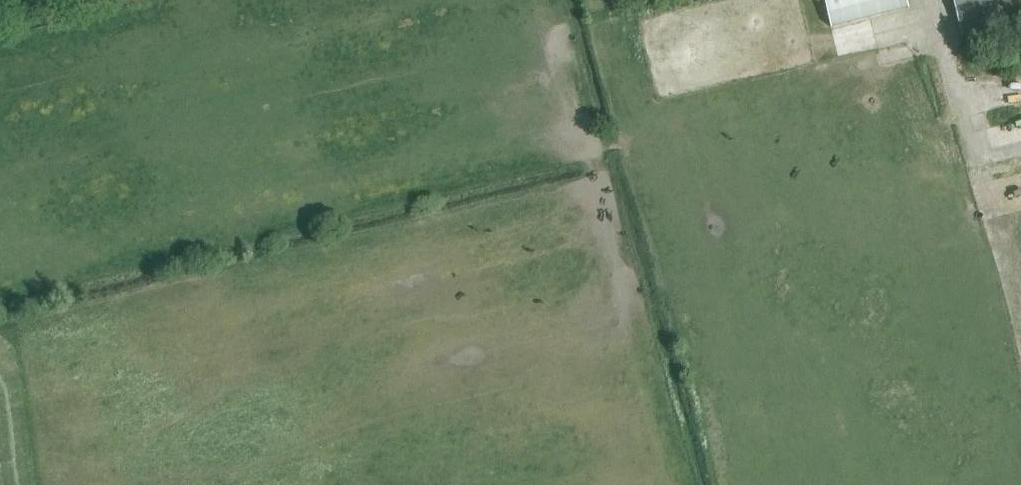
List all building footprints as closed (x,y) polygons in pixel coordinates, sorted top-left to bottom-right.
[(829,17),(890,0),(824,0),(829,17)] [(963,35),(1020,19),(1020,0),(953,0),(963,35)]
